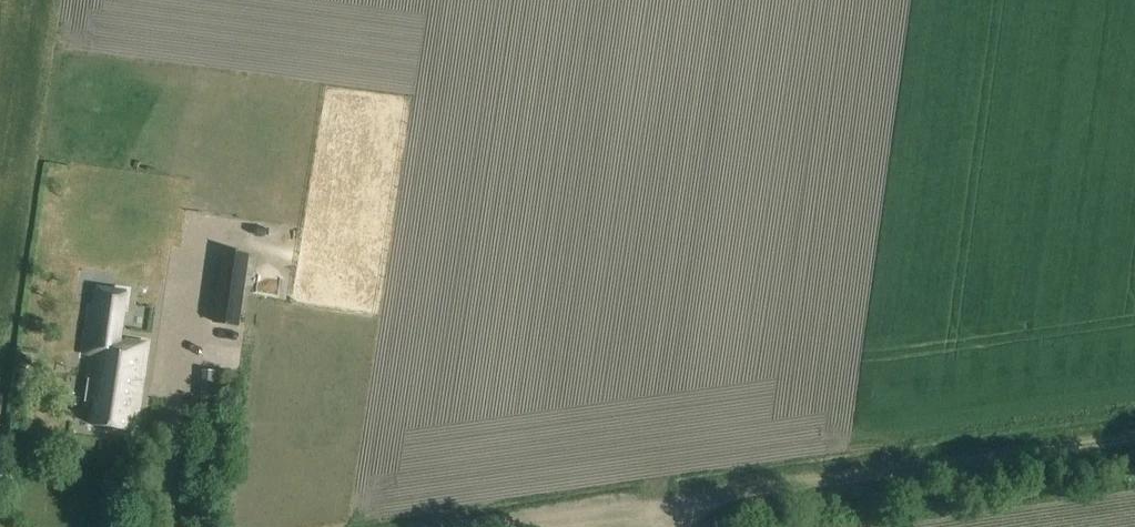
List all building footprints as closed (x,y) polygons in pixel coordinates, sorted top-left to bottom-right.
[(222,252),(212,325),(239,328),(249,255),(222,252)] [(90,303),(82,357),(93,358),(87,401),(95,402),(92,425),(132,430),(144,343),(121,339),(128,291),(111,289),(108,306),(90,303)]
